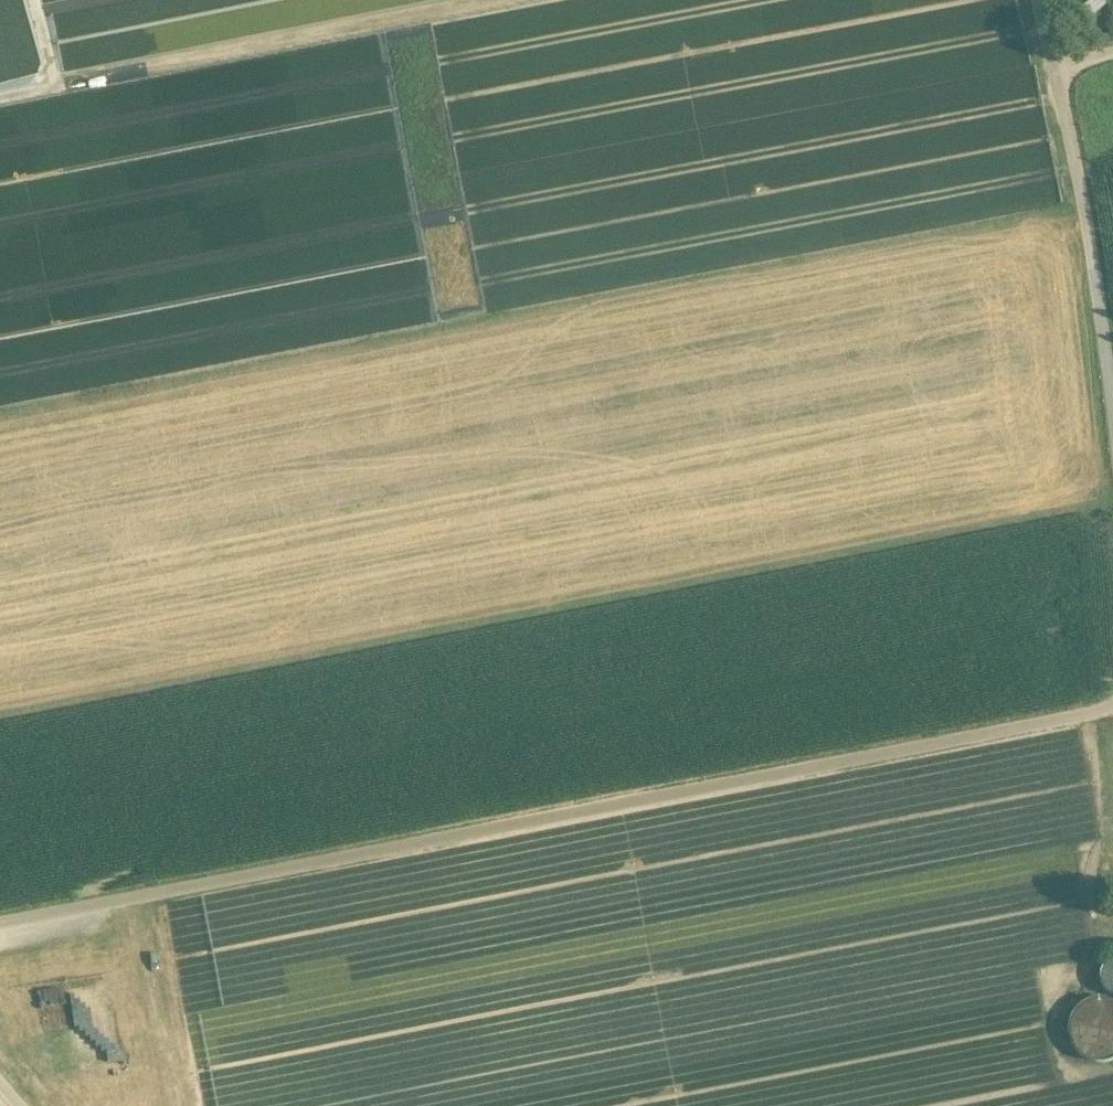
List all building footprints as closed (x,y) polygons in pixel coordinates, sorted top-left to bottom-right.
[(1080,8),(1087,18),(1107,5),(1104,0),(1092,0),(1080,8)] [(70,1041),(93,1038),(91,1023),(82,1025),(81,1017),(88,1016),(86,999),(90,999),(88,985),(68,988),(73,1027),(68,1027),(70,1041)] [(1112,1043),(1112,1005),(1102,990),(1061,1018),(1090,1059),(1112,1043)]
